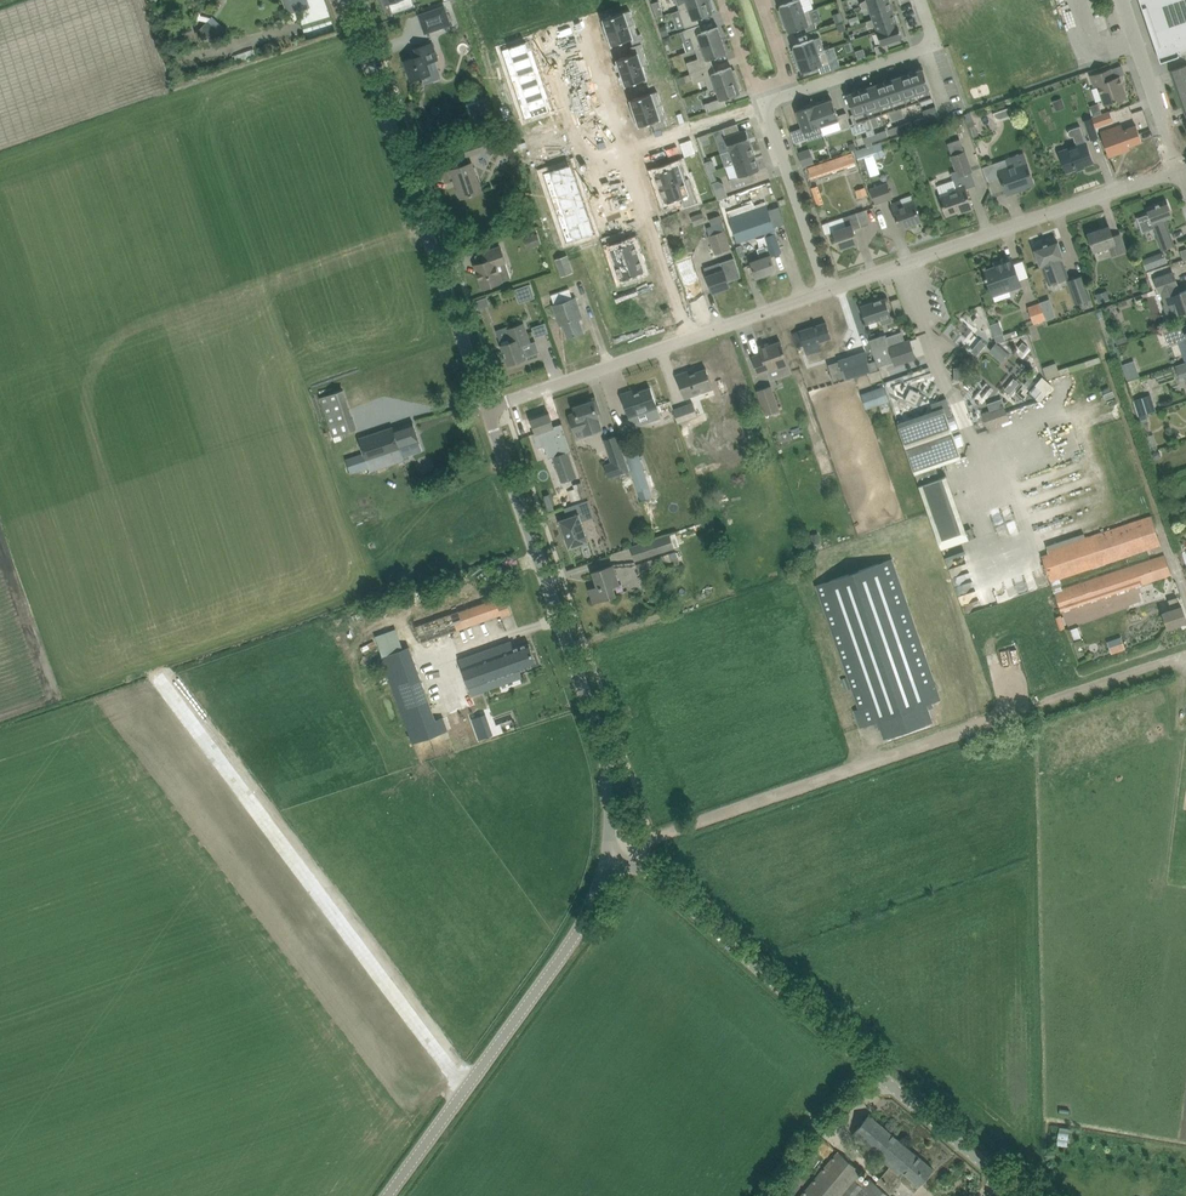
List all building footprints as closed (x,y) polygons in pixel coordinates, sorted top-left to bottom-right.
[(386,4),(390,2),(394,12),(393,12),(393,13),(415,6),(415,4),(414,5),(412,0),(384,0),(386,4)] [(680,9),(707,0),(687,0),(678,5),(680,9)] [(712,0),(707,0),(680,9),(686,27),(699,23),(698,18),(714,13),(712,9),(715,8),(712,0)] [(782,19),(805,12),(801,0),(796,0),(780,5),(781,9),(779,10),(782,19)] [(860,2),(862,8),(869,6),(887,0),(865,0),(860,2)] [(890,0),(887,0),(869,6),(873,18),(894,12),(890,0)] [(1143,8),(1156,46),(1161,62),(1180,55),(1179,54),(1185,52),(1185,0),(1141,0),(1143,8)] [(605,18),(607,23),(605,24),(607,32),(631,24),(627,12),(630,11),(627,2),(613,7),(615,15),(605,18)] [(445,5),(418,14),(425,34),(452,25),(445,5)] [(805,12),(782,19),(786,29),(788,28),(789,31),(814,23),(809,10),(805,12)] [(841,11),(833,14),(836,22),(844,20),(841,11)] [(876,26),(878,31),(898,24),(898,23),(898,24),(894,12),(873,18),(867,21),(869,27),(876,26)] [(849,18),(852,25),(858,23),(856,16),(849,18)] [(220,33),(208,20),(199,30),(211,42),(220,33)] [(844,22),(837,24),(839,32),(846,30),(844,22)] [(627,48),(641,43),(638,34),(635,36),(631,24),(607,32),(610,39),(612,38),(614,43),(624,40),(627,48)] [(662,35),(669,32),(666,24),(660,27),(662,35)] [(903,37),(898,24),(878,31),(882,44),(875,46),(878,54),(889,50),(887,43),(903,37)] [(691,36),(696,49),(723,39),(718,26),(702,32),(700,25),(684,30),(686,38),(691,36)] [(666,44),(670,43),(672,40),(670,35),(663,38),(666,44)] [(796,59),(818,51),(814,38),(794,45),(795,49),(793,50),(796,59)] [(531,39),(503,48),(527,117),(533,115),(534,115),(554,108),(531,39)] [(687,62),(691,73),(713,65),(711,58),(727,52),(723,39),(696,49),(699,58),(687,62)] [(851,41),(846,43),(848,51),(854,50),(851,41)] [(433,42),(427,44),(416,48),(419,55),(405,60),(412,80),(431,73),(428,62),(438,59),(433,42)] [(619,65),(621,73),(645,65),(641,53),(644,52),(641,43),(627,48),(629,56),(619,59),(621,65),(619,65)] [(238,61),(256,53),(254,47),(236,55),(238,61)] [(856,51),(859,59),(866,56),(864,48),(856,51)] [(818,51),(796,59),(799,69),(801,68),(803,71),(819,66),(821,73),(832,69),(825,49),(818,51)] [(638,82),(640,89),(655,85),(652,76),(649,77),(645,65),(621,73),(624,80),(626,80),(628,85),(638,82)] [(713,65),(691,73),(694,83),(706,79),(709,89),(716,86),(739,79),(735,69),(733,70),(732,66),(716,72),(713,65)] [(1171,70),(1172,71),(1185,112),(1185,65),(1171,70)] [(924,68),(915,71),(915,72),(913,73),(912,71),(908,72),(909,75),(906,75),(906,74),(898,77),(908,105),(933,97),(924,68)] [(1104,104),(1113,101),(1127,96),(1120,76),(1114,78),(1111,69),(1090,76),(1093,87),(1097,86),(1104,104)] [(686,82),(684,75),(677,78),(679,85),(686,82)] [(887,79),(883,81),(884,83),(882,84),(881,83),(873,85),(883,114),(888,112),(893,121),(905,117),(902,107),(908,105),(898,77),(890,80),(890,81),(888,82),(887,79)] [(720,99),(705,104),(707,111),(727,105),(725,98),(741,93),(740,89),(742,88),(739,79),(716,86),(720,99)] [(658,93),(655,85),(640,89),(643,97),(633,101),(635,106),(633,107),(635,114),(659,106),(655,95),(658,93)] [(856,91),(848,94),(854,114),(851,115),(854,123),(851,124),(851,125),(851,126),(854,134),(866,130),(868,136),(870,135),(875,133),(874,127),(880,125),(877,116),(883,114),(873,85),(865,88),(865,89),(863,90),(862,88),(858,89),(859,91),(857,92),(856,91)] [(1054,100),(1057,109),(1065,106),(1062,98),(1054,100)] [(851,124),(847,112),(838,115),(833,99),(825,102),(824,100),(816,102),(817,104),(815,105),(814,105),(821,126),(839,119),(842,129),(851,126),(851,125),(851,124)] [(813,105),(812,103),(804,106),(804,108),(797,111),(802,127),(791,131),(795,142),(808,138),(805,131),(821,126),(814,105),(813,105)] [(663,118),(659,106),(635,114),(638,122),(640,121),(642,126),(652,123),(654,131),(669,126),(666,117),(663,118)] [(929,112),(930,115),(938,112),(936,106),(931,108),(932,111),(929,112)] [(1103,113),(1100,106),(1091,109),(1094,116),(1103,113)] [(1010,107),(1003,109),(1006,117),(1013,115),(1010,107)] [(932,111),(931,108),(923,110),(925,116),(930,115),(929,112),(932,111)] [(1113,122),(1109,111),(1103,113),(1094,116),(1092,117),(1096,128),(1113,122)] [(1083,121),(1091,140),(1099,138),(1092,118),(1083,121)] [(973,136),(979,135),(974,121),(969,123),(973,136)] [(721,153),(751,143),(751,144),(751,143),(747,129),(740,131),(737,123),(723,128),(730,150),(721,153)] [(1123,130),(1122,124),(1101,132),(1110,157),(1130,149),(1129,146),(1142,141),(1137,125),(1123,130)] [(1074,135),(1074,137),(1076,144),(1059,150),(1067,172),(1077,168),(1077,170),(1083,168),(1082,166),(1094,162),(1081,125),(1071,129),(1069,131),(1069,132),(1069,134),(1070,135),(1071,136),(1073,136),(1074,135)] [(467,157),(488,150),(483,136),(462,144),(467,157)] [(881,142),(855,151),(858,160),(884,151),(881,142)] [(755,156),(751,144),(751,143),(721,153),(721,154),(731,150),(735,163),(725,166),(755,156)] [(965,151),(963,147),(951,152),(957,170),(951,172),(958,191),(941,196),(947,214),(964,208),(965,210),(973,207),(969,196),(965,185),(964,185),(961,175),(972,171),(965,151)] [(853,152),(808,167),(812,178),(856,163),(853,152)] [(1007,158),(1009,166),(999,169),(1002,177),(1007,194),(1019,190),(1019,188),(1034,183),(1026,160),(1028,159),(1025,152),(1007,158)] [(811,153),(800,156),(803,165),(814,162),(811,153)] [(760,170),(755,156),(725,166),(725,167),(735,163),(739,176),(730,179),(733,188),(757,180),(754,172),(760,170)] [(462,197),(474,193),(482,190),(472,161),(443,171),(447,182),(456,179),(462,197)] [(573,162),(546,171),(569,240),(576,238),(597,231),(573,162)] [(655,172),(660,187),(683,179),(678,164),(655,172)] [(688,194),(683,179),(660,187),(665,202),(688,194)] [(718,199),(728,196),(724,184),(719,181),(713,183),(718,199)] [(876,204),(894,198),(888,181),(870,188),(876,204)] [(812,187),(818,205),(824,202),(818,185),(812,187)] [(865,187),(856,190),(859,198),(868,195),(865,187)] [(776,229),(776,227),(769,209),(767,203),(749,209),(746,198),(727,204),(731,216),(730,216),(739,242),(776,229)] [(892,204),(895,211),(899,223),(904,221),(905,226),(921,220),(917,209),(914,202),(904,206),(902,200),(892,204)] [(1175,245),(1170,232),(1165,219),(1173,216),(1167,200),(1147,208),(1149,213),(1138,217),(1138,216),(1137,217),(1143,233),(1144,233),(1143,232),(1154,228),(1162,250),(1175,245)] [(710,217),(719,214),(723,213),(719,203),(716,205),(707,208),(710,217)] [(706,220),(703,212),(692,216),(695,224),(706,220)] [(862,226),(858,215),(857,212),(844,217),(847,226),(834,231),(836,236),(840,248),(858,242),(854,229),(862,226)] [(709,236),(715,255),(732,249),(723,223),(708,228),(710,235),(709,236)] [(1088,233),(1092,245),(1094,251),(1107,247),(1111,257),(1126,251),(1120,233),(1113,236),(1110,226),(1088,233)] [(529,236),(533,247),(541,243),(537,233),(529,236)] [(1034,247),(1038,258),(1041,265),(1043,265),(1049,283),(1068,277),(1062,258),(1063,258),(1061,250),(1057,239),(1034,247)] [(612,248),(617,263),(640,255),(635,240),(612,248)] [(778,241),(769,244),(772,255),(781,252),(778,241)] [(742,245),(737,246),(736,247),(740,257),(745,255),(742,245)] [(776,270),(772,258),(771,255),(770,255),(767,245),(758,248),(762,258),(752,261),(757,276),(776,270)] [(512,278),(507,263),(501,246),(494,249),(482,253),(485,261),(475,264),(483,288),(495,284),(512,278)] [(574,272),(570,261),(568,255),(555,259),(561,276),(574,272)] [(645,270),(640,255),(617,263),(622,278),(645,270)] [(1160,266),(1156,255),(1143,259),(1146,270),(1160,266)] [(1004,291),(1022,285),(1012,257),(1000,261),(1001,265),(985,270),(992,291),(1002,288),(1004,291)] [(677,262),(685,285),(699,281),(691,258),(677,262)] [(736,274),(732,262),(732,261),(722,264),(724,269),(707,275),(709,280),(713,291),(730,285),(727,277),(736,274)] [(1164,298),(1166,304),(1175,301),(1179,313),(1185,311),(1185,290),(1178,293),(1175,286),(1178,285),(1173,272),(1154,279),(1159,291),(1161,290),(1164,298)] [(1089,298),(1082,275),(1068,279),(1076,302),(1089,298)] [(536,297),(531,283),(524,286),(529,300),(536,297)] [(629,308),(622,287),(606,293),(617,324),(632,319),(635,328),(651,322),(651,325),(663,321),(659,309),(657,310),(653,300),(629,308)] [(583,318),(579,306),(576,296),(553,304),(556,314),(560,326),(564,324),(568,337),(584,332),(580,319),(583,318)] [(485,301),(484,297),(476,300),(479,309),(483,308),(485,301)] [(862,306),(866,317),(868,322),(881,318),(883,324),(892,320),(885,298),(862,306)] [(1034,324),(1047,320),(1041,302),(1028,307),(1034,324)] [(997,342),(1006,339),(1000,321),(991,324),(997,342)] [(549,332),(546,322),(532,327),(536,337),(549,332)] [(831,336),(830,333),(826,322),(793,332),(796,344),(797,346),(805,344),(808,353),(821,349),(819,341),(831,336)] [(522,344),(530,341),(524,323),(512,327),(511,324),(496,330),(509,364),(527,358),(522,344)] [(1157,334),(1159,340),(1166,337),(1168,345),(1185,339),(1185,324),(1157,334)] [(1117,345),(1125,342),(1121,331),(1114,334),(1117,345)] [(886,335),(869,340),(878,367),(894,361),(895,364),(914,358),(908,341),(890,347),(886,335)] [(981,351),(987,343),(980,338),(974,346),(981,351)] [(753,357),(760,376),(790,366),(781,341),(761,348),(762,354),(753,357)] [(872,369),(867,352),(841,360),(846,377),(872,369)] [(1175,366),(1180,379),(1185,377),(1185,362),(1175,366)] [(1060,374),(1056,363),(1044,367),(1048,378),(1060,374)] [(877,383),(905,383),(905,391),(907,401),(920,401),(920,384),(934,380),(930,367),(877,383)] [(713,389),(710,380),(706,368),(691,374),(690,370),(677,374),(681,386),(685,398),(713,389)] [(1140,376),(1138,370),(1125,374),(1127,381),(1140,376)] [(1011,394),(1023,383),(1014,373),(1002,385),(1011,394)] [(757,389),(765,414),(780,409),(771,384),(757,389)] [(867,409),(890,401),(885,385),(861,393),(867,409)] [(629,417),(631,416),(647,411),(649,418),(660,414),(658,407),(655,399),(651,387),(635,393),(634,389),(622,394),(626,405),(629,417)] [(320,396),(333,436),(357,428),(345,388),(320,396)] [(1139,416),(1154,411),(1148,395),(1133,400),(1139,416)] [(574,404),(576,411),(569,413),(576,436),(603,428),(601,420),(599,415),(602,414),(596,397),(574,404)] [(982,412),(988,428),(1011,419),(1002,397),(987,403),(990,409),(982,412)] [(938,401),(934,409),(898,422),(915,473),(936,466),(961,457),(947,414),(952,413),(947,398),(938,401)] [(698,416),(693,402),(673,409),(678,423),(698,416)] [(550,441),(557,438),(553,427),(554,426),(550,412),(532,419),(536,433),(546,429),(550,441)] [(1146,414),(1139,417),(1141,423),(1148,420),(1146,414)] [(389,465),(390,466),(405,461),(400,448),(420,441),(413,421),(394,428),(393,426),(360,438),(365,452),(346,459),(351,471),(369,465),(371,471),(389,465)] [(630,471),(618,435),(604,439),(612,463),(605,465),(609,478),(630,471)] [(568,451),(565,452),(553,456),(562,481),(577,476),(568,451)] [(1156,459),(1159,458),(1161,456),(1160,452),(1158,451),(1155,451),(1153,454),(1154,457),(1156,459)] [(920,485),(940,478),(936,466),(915,473),(920,485)] [(568,491),(572,502),(587,497),(582,482),(574,485),(575,489),(568,491)] [(555,509),(550,493),(544,495),(549,510),(555,509)] [(579,512),(591,508),(589,499),(576,504),(579,512)] [(1177,507),(1172,509),(1175,517),(1180,514),(1177,507)] [(589,541),(580,513),(568,517),(560,519),(570,547),(589,541)] [(1149,554),(1163,549),(1152,515),(1141,519),(1086,537),(1048,550),(1049,553),(1042,555),(1052,587),(1061,584),(1059,579),(1147,550),(1149,554)] [(670,533),(654,538),(631,546),(636,561),(675,548),(670,533)] [(820,542),(819,535),(812,536),(813,543),(814,543),(814,547),(820,547),(820,542)] [(662,555),(662,556),(636,564),(639,571),(657,566),(679,559),(676,551),(662,555)] [(1062,589),(1061,584),(1052,587),(1061,612),(1172,575),(1165,554),(1062,589)] [(941,699),(937,687),(893,558),(816,584),(859,708),(854,710),(860,727),(874,722),(876,727),(881,725),(885,737),(933,720),(929,708),(934,707),(932,702),(941,699)] [(614,564),(605,567),(594,571),(598,586),(590,589),(594,601),(606,597),(617,593),(614,585),(621,583),(614,564)] [(435,600),(442,620),(498,600),(491,581),(435,600)] [(1182,606),(1181,606),(1177,597),(1169,599),(1172,609),(1163,612),(1168,627),(1185,621),(1185,617),(1182,606)] [(1060,629),(1062,629),(1066,628),(1062,615),(1056,617),(1060,629)] [(381,656),(403,718),(403,719),(432,708),(410,646),(404,649),(397,629),(376,636),(383,656),(381,656)] [(1107,642),(1112,655),(1125,650),(1121,637),(1107,642)] [(511,641),(500,645),(460,660),(473,694),(510,680),(521,676),(519,669),(536,663),(529,643),(514,649),(511,641)] [(1000,650),(1006,666),(1022,660),(1016,644),(1000,650)] [(830,1160),(800,1195),(892,1195),(890,1194),(895,1188),(894,1188),(902,1179),(915,1190),(934,1168),(869,1114),(852,1134),(891,1166),(876,1183),(871,1178),(867,1182),(858,1174),(861,1170),(838,1151),(830,1160)] [(1057,1145),(1068,1146),(1070,1128),(1060,1126),(1057,1145)]
